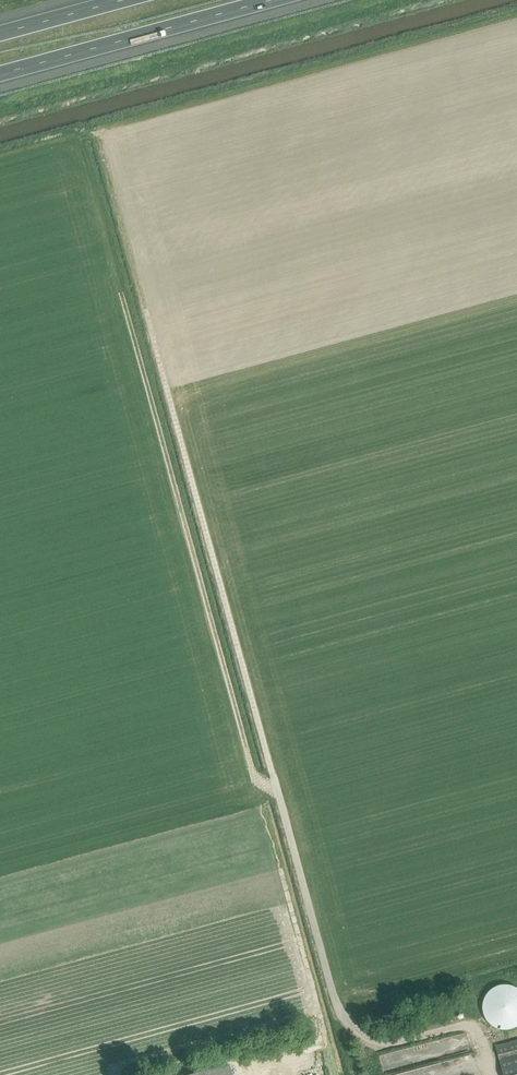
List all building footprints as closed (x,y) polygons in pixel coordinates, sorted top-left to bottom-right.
[(488,1023),(491,1026),(494,1027),(497,1029),(501,1030),(505,1031),(509,1030),(512,1030),(516,1028),(516,1027),(516,989),(513,987),(509,986),(505,986),(501,986),(497,987),(494,989),(491,991),(488,994),(486,997),(484,1001),(483,1005),(483,1008),(483,1012),(484,1016),(486,1020),(488,1023)] [(496,1047),(504,1074),(516,1074),(516,1041),(496,1047)] [(373,1052),(377,1072),(378,1072),(378,1074),(420,1074),(418,1064),(398,1068),(397,1062),(419,1057),(416,1043),(395,1047),(373,1052)] [(450,1044),(442,1046),(444,1052),(452,1050),(450,1044)] [(228,1065),(191,1074),(231,1074),(228,1065)]
